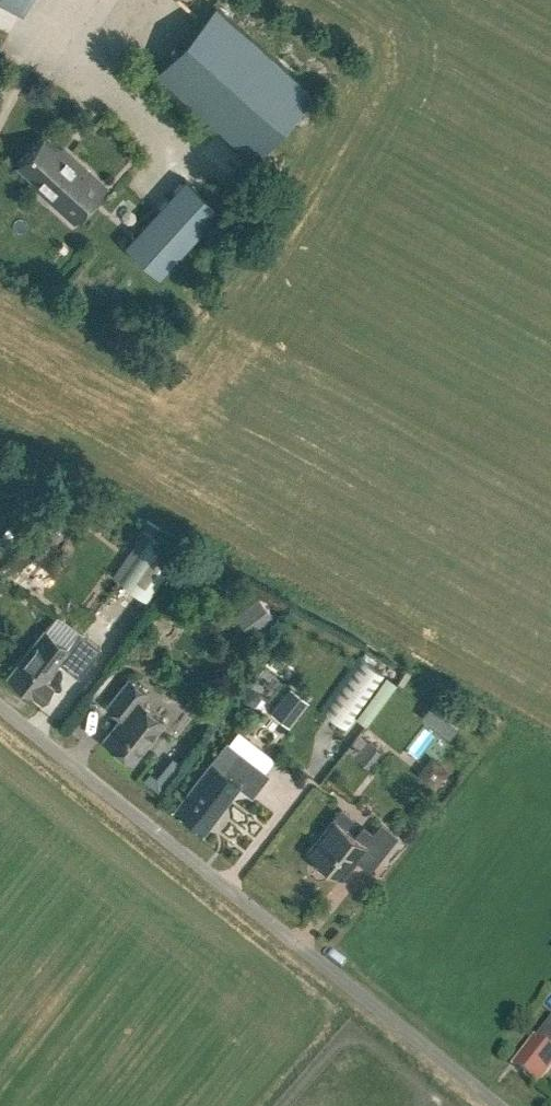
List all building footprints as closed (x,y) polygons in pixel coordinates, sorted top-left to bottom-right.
[(255,158),(314,92),(215,4),(156,71),(255,158)] [(44,135),(17,164),(33,178),(30,182),(73,221),(106,186),(71,154),(68,157),(44,135)] [(125,244),(159,275),(219,208),(185,177),(125,244)] [(147,600),(178,554),(150,534),(119,581),(147,600)] [(257,596),(240,609),(257,631),(274,617),(257,596)] [(104,649),(82,631),(58,612),(45,628),(8,673),(41,700),(53,685),(45,679),(59,662),(67,668),(74,660),(87,670),(104,649)] [(364,723),(395,681),(386,675),(359,655),(320,709),(347,729),(355,717),(364,723)] [(132,761),(164,721),(138,700),(145,691),(128,678),(107,705),(121,716),(103,738),(132,761)] [(429,705),(457,726),(467,710),(444,694),(448,688),(443,685),(429,705)] [(290,688),(277,704),(295,718),(308,702),(290,688)] [(360,734),(347,750),(371,768),(384,752),(360,734)] [(227,742),(176,807),(204,829),(217,813),(209,806),(218,795),(226,801),(238,786),(251,796),(268,774),(227,742)] [(357,837),(345,828),(352,818),(342,810),(308,852),(318,859),(314,863),(328,875),(332,870),(341,878),(361,853),(374,863),(396,836),(382,825),(374,835),(364,828),(357,837)] [(537,1040),(535,1039),(514,1067),(532,1080),(530,1082),(533,1084),(534,1082),(539,1086),(550,1070),(550,1021),(537,1040)]
